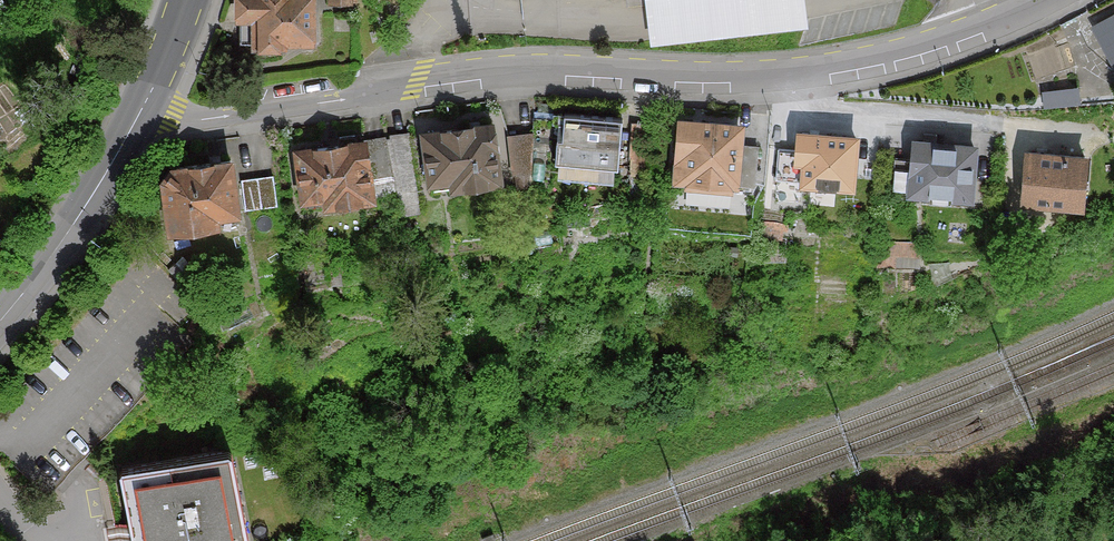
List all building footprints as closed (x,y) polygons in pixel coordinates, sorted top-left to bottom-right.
[(230,29),(239,29),(238,55),(278,56),(278,47),(309,48),(310,0),(231,0),(230,29)] [(1099,30),(1113,58),(1113,23),(1099,30)] [(629,121),(560,115),(554,173),(624,179),(629,121)] [(493,123),(417,133),(425,198),(502,188),(493,123)] [(742,129),(673,124),(668,190),(737,196),(742,129)] [(535,125),(510,126),(511,162),(536,161),(535,125)] [(391,162),(415,151),(402,126),(371,141),(375,149),(383,145),(391,162)] [(860,141),(794,136),(790,192),(856,197),(860,141)] [(364,142),(287,156),(298,217),(375,203),(364,142)] [(977,153),(912,148),(910,175),(892,173),(890,199),(973,205),(977,153)] [(1085,159),(1021,155),(1018,212),(1081,216),(1085,159)] [(229,163),(159,175),(170,238),(240,226),(229,163)] [(277,170),(244,172),(245,205),(278,203),(277,170)] [(121,476),(129,540),(238,540),(228,462),(121,476)]
